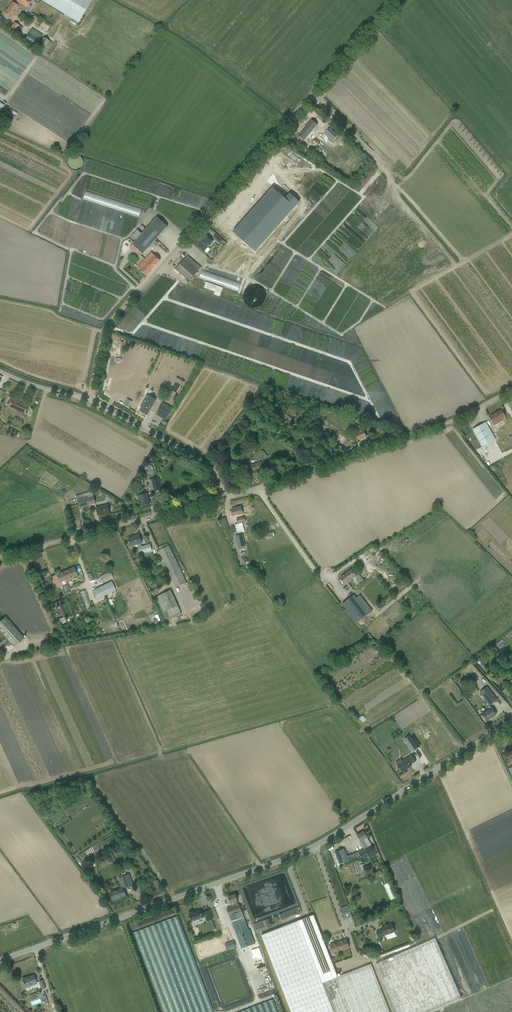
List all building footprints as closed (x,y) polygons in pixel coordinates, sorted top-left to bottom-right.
[(14,4),(18,7),(23,10),(25,7),(27,8),(31,2),(32,0),(15,0),(17,1),(14,4)] [(91,0),(40,0),(78,23),(91,0)] [(13,14),(18,7),(14,4),(12,2),(7,9),(6,9),(4,13),(11,18),(14,15),(13,14)] [(24,11),(29,14),(35,5),(31,2),(27,8),(24,11)] [(10,29),(14,32),(18,35),(23,28),(18,25),(14,22),(10,29)] [(47,33),(50,27),(45,24),(41,29),(47,33)] [(42,35),(32,28),(24,40),(35,47),(42,35)] [(46,53),(52,43),(43,37),(36,47),(46,53)] [(317,125),(315,123),(311,120),(298,135),(304,140),(308,136),(310,138),(312,135),(310,133),(317,125)] [(322,132),(323,134),(330,127),(328,126),(322,132)] [(329,128),(325,133),(333,140),(338,135),(329,128)] [(396,181),(400,176),(394,171),(390,176),(396,181)] [(270,185),(234,233),(258,251),(298,198),(288,190),(284,195),(270,185)] [(141,218),(144,208),(87,192),(84,202),(141,218)] [(138,230),(132,236),(136,239),(132,244),(139,250),(142,254),(167,226),(157,217),(141,233),(138,230)] [(202,249),(207,253),(210,249),(208,247),(213,242),(209,238),(206,235),(202,239),(203,240),(198,245),(202,249)] [(222,240),(220,238),(216,235),(213,238),(217,241),(219,243),(222,240)] [(151,252),(145,259),(148,262),(147,263),(153,268),(160,260),(151,252)] [(176,269),(180,272),(189,280),(200,267),(187,256),(176,269)] [(146,276),(153,268),(147,263),(148,262),(145,259),(137,268),(146,276)] [(243,283),(203,271),(201,280),(240,292),(243,283)] [(141,403),(140,406),(142,407),(140,411),(147,416),(156,400),(149,396),(144,404),(141,403)] [(25,414),(26,412),(28,408),(10,399),(8,403),(7,406),(25,414)] [(156,414),(166,420),(172,408),(162,403),(156,414)] [(489,416),(492,421),(494,425),(502,421),(501,419),(505,417),(504,414),(502,410),(489,416)] [(473,429),(475,434),(482,447),(495,440),(486,422),(473,429)] [(366,437),(365,432),(363,429),(361,425),(357,426),(359,432),(356,433),(357,435),(359,440),(366,437)] [(265,453),(261,450),(254,459),(258,462),(265,453)] [(261,462),(251,465),(252,470),(248,471),(251,479),(259,476),(257,470),(263,468),(261,462)] [(155,475),(152,465),(146,467),(148,477),(155,475)] [(150,484),(152,483),(154,491),(160,490),(157,478),(149,480),(150,484)] [(92,491),(77,495),(80,507),(95,503),(92,491)] [(147,493),(137,495),(139,500),(141,499),(142,506),(150,504),(147,493)] [(96,508),(97,510),(98,515),(105,514),(105,515),(110,514),(109,509),(108,505),(96,508)] [(232,509),(233,514),(233,516),(236,515),(237,519),(236,519),(237,524),(242,523),(245,522),(244,517),(240,518),(239,514),(247,512),(245,506),(241,507),(241,506),(236,508),(232,509)] [(242,523),(237,524),(235,524),(237,533),(244,531),(242,523)] [(235,536),(238,548),(245,546),(242,534),(235,536)] [(140,554),(144,552),(151,551),(150,544),(141,546),(141,543),(140,540),(139,535),(135,536),(135,537),(128,539),(129,541),(128,542),(129,542),(130,546),(138,544),(138,547),(140,554)] [(158,550),(175,587),(186,583),(169,546),(158,550)] [(263,569),(260,563),(255,566),(258,572),(263,569)] [(57,575),(58,579),(60,582),(66,580),(67,581),(77,577),(75,572),(73,568),(57,575)] [(356,576),(354,573),(351,569),(340,578),(343,582),(345,584),(352,578),(352,579),(356,576)] [(110,571),(99,576),(101,582),(112,577),(110,571)] [(92,580),(92,581),(90,582),(93,587),(99,584),(96,578),(92,580)] [(114,582),(94,591),(98,600),(118,592),(114,582)] [(169,619),(181,614),(170,590),(153,598),(163,620),(168,617),(169,619)] [(81,594),(89,611),(94,608),(87,591),(81,594)] [(372,611),(360,595),(356,598),(354,595),(342,604),(357,623),(372,611)] [(155,624),(161,621),(157,614),(155,615),(156,619),(153,620),(155,624)] [(0,621),(0,632),(13,648),(24,638),(5,617),(0,621)] [(36,640),(38,647),(46,644),(44,638),(36,640)] [(502,656),(506,653),(503,648),(498,651),(502,656)] [(479,663),(487,672),(489,669),(482,661),(479,663)] [(474,674),(469,678),(473,682),(478,679),(474,674)] [(487,687),(480,691),(489,705),(496,700),(487,687)] [(502,692),(511,702),(511,701),(511,694),(511,695),(505,689),(502,692)] [(481,714),(484,717),(486,721),(492,717),(495,715),(496,714),(493,710),(491,707),(481,714)] [(408,736),(405,738),(407,740),(411,746),(408,748),(411,751),(413,750),(419,747),(412,737),(409,738),(408,736)] [(403,762),(397,765),(402,772),(411,766),(410,765),(416,761),(411,755),(402,761),(403,762)] [(359,852),(347,856),(349,862),(362,857),(363,860),(376,852),(374,849),(367,838),(367,837),(366,835),(363,831),(357,835),(360,839),(361,841),(360,842),(364,849),(359,852)] [(116,839),(110,843),(112,848),(119,844),(116,839)] [(344,849),(334,852),(339,865),(349,862),(347,856),(344,849)] [(122,877),(124,884),(125,888),(133,886),(131,881),(129,874),(122,877)] [(110,893),(111,896),(113,901),(117,899),(117,898),(125,895),(124,891),(123,888),(110,893)] [(235,894),(228,897),(232,907),(227,909),(229,916),(230,916),(236,934),(248,930),(241,911),(239,904),(238,905),(237,901),(235,894)] [(348,905),(341,908),(345,920),(352,917),(348,905)] [(295,908),(279,914),(281,920),(297,914),(295,908)] [(189,914),(188,914),(191,922),(205,917),(207,921),(213,919),(210,910),(203,912),(202,913),(200,910),(194,912),(193,911),(189,912),(189,914)] [(370,964),(337,976),(313,915),(261,935),(291,1011),(389,1011),(370,964)] [(163,1011),(217,1011),(213,999),(217,998),(218,1003),(218,1006),(225,1006),(219,1008),(219,1010),(226,1010),(226,1009),(230,1008),(254,1000),(254,997),(253,991),(214,992),(215,995),(215,997),(212,997),(211,994),(211,992),(206,992),(183,917),(138,931),(163,1011)] [(257,933),(268,928),(267,926),(270,924),(268,919),(254,924),(257,933)] [(376,932),(378,936),(378,938),(385,936),(385,935),(394,932),(392,924),(388,925),(388,924),(385,925),(385,926),(381,927),(382,930),(376,932)] [(376,964),(397,1011),(429,1011),(461,998),(436,940),(435,938),(418,945),(376,964)] [(349,947),(348,944),(346,939),(330,945),(331,950),(332,953),(349,947)] [(233,941),(225,944),(227,950),(235,946),(233,941)] [(37,984),(35,980),(34,976),(26,978),(25,978),(22,979),(24,984),(25,988),(37,984)] [(278,1000),(242,1011),(282,1011),(278,1000)]
